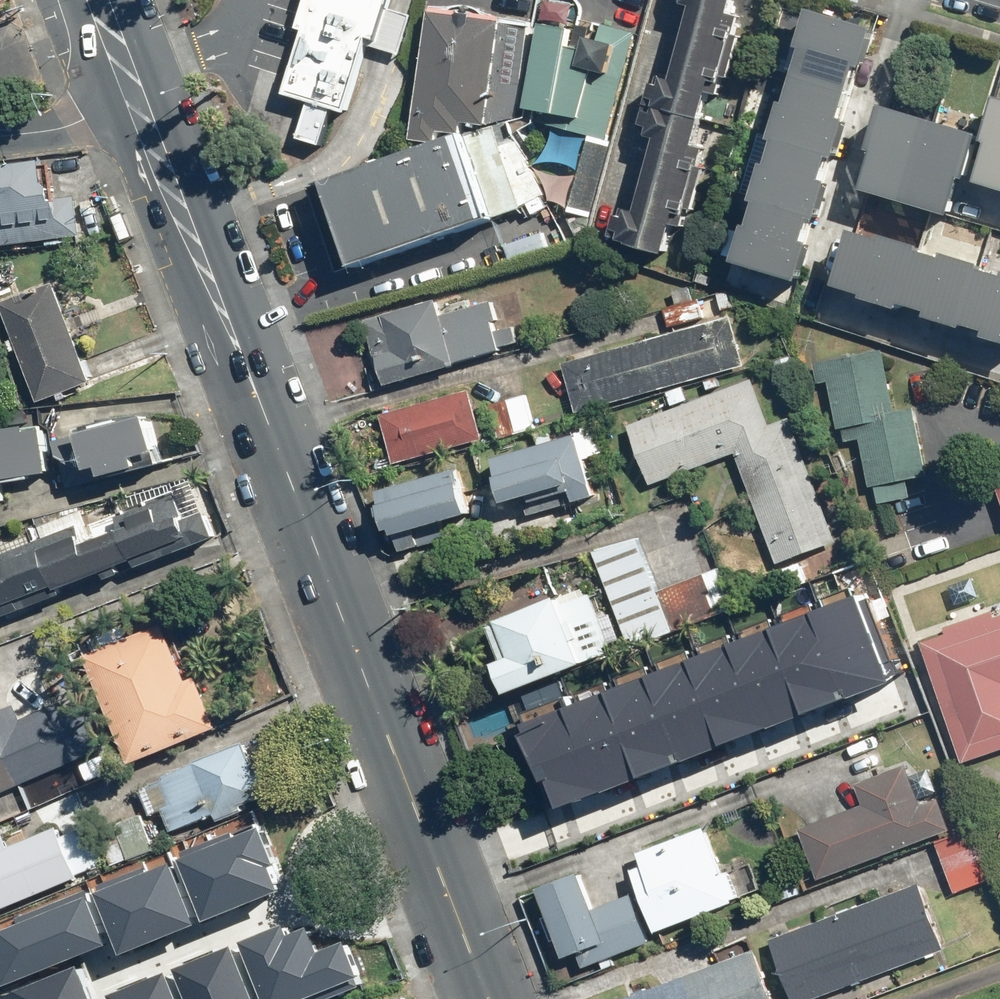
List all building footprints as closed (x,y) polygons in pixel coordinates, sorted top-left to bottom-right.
[(294,32),(305,35),(287,93),(314,101),(302,138),(325,145),(336,108),(346,111),(367,44),(369,36),(381,39),(392,0),(303,0),(294,32)] [(667,252),(679,209),(695,213),(708,167),(692,163),(716,76),(730,79),(743,36),(729,32),(737,0),(684,0),(683,4),(695,7),(674,79),(664,76),(647,137),(658,140),(638,211),(629,208),(621,239),(667,252)] [(884,28),(819,8),(807,45),(813,47),(804,74),(860,92),(869,60),(874,62),(884,28)] [(501,19),(432,10),(415,139),(438,142),(440,129),(463,134),(465,122),(488,126),(501,19)] [(550,126),(610,140),(634,33),(601,25),(598,39),(587,37),(584,50),(570,47),(574,27),(544,20),(524,107),(553,114),(550,126)] [(841,156),(846,157),(856,121),(851,119),(860,92),(804,74),(795,105),(790,103),(780,138),(785,140),(841,156)] [(886,148),(874,188),(917,200),(942,116),(892,100),(879,145),(886,148)] [(987,179),(999,183),(999,109),(991,137),(999,140),(987,179)] [(917,200),(960,213),(972,174),(979,176),(993,131),(942,116),(917,200)] [(328,180),(357,265),(523,209),(528,220),(550,209),(517,140),(502,146),(495,126),(465,133),(328,180)] [(823,214),(829,216),(840,180),(834,179),(841,156),(785,140),(778,164),(774,163),(764,197),(767,198),(823,214)] [(0,166),(0,246),(82,236),(77,198),(52,201),(47,161),(0,166)] [(745,258),(811,277),(821,240),(816,239),(823,214),(767,198),(760,224),(755,223),(745,258)] [(874,296),(913,308),(914,302),(931,247),(933,243),(897,232),(896,237),(863,228),(846,283),(876,292),(874,296)] [(935,314),(974,326),(974,321),(991,266),(994,261),(958,250),(957,255),(931,247),(914,302),(937,309),(935,314)] [(999,334),(999,269),(991,266),(974,321),(997,328),(996,333),(999,334)] [(57,281),(2,300),(37,402),(92,383),(57,281)] [(443,316),(438,299),(367,321),(386,386),(502,353),(493,324),(499,320),(494,302),(443,316)] [(731,317),(564,364),(579,414),(745,367),(731,317)] [(907,479),(927,476),(914,409),(895,412),(882,349),(825,360),(838,429),(857,425),(870,488),(875,487),(878,505),(911,499),(907,479)] [(753,380),(629,428),(651,485),(735,452),(779,565),(838,542),(789,417),(770,424),(753,380)] [(470,390),(383,415),(397,465),(484,441),(470,390)] [(528,397),(492,406),(500,437),(536,428),(528,397)] [(149,415),(57,441),(71,490),(162,465),(149,415)] [(9,501),(6,477),(52,471),(46,424),(0,430),(0,502),(9,501)] [(580,434),(494,459),(507,503),(572,485),(577,502),(597,496),(580,434)] [(991,470),(999,496),(999,467),(991,470)] [(458,468),(382,489),(395,535),(471,514),(458,468)] [(0,568),(0,592),(4,604),(187,539),(190,548),(219,538),(210,511),(186,520),(177,496),(120,516),(125,531),(86,545),(83,539),(0,568)] [(636,537),(595,552),(627,639),(644,633),(647,640),(747,603),(733,563),(656,591),(636,537)] [(587,585),(501,619),(515,654),(496,661),(509,695),(614,653),(587,585)] [(535,718),(567,801),(901,675),(869,592),(535,718)] [(995,617),(992,611),(944,627),(947,634),(920,642),(963,762),(999,750),(999,615),(995,617)] [(132,766),(223,730),(200,674),(188,679),(167,625),(88,655),(132,766)] [(105,749),(84,700),(66,708),(63,702),(23,719),(16,705),(0,712),(0,794),(105,749)] [(175,804),(162,809),(172,832),(280,791),(270,766),(257,771),(246,741),(196,760),(197,763),(164,776),(175,804)] [(863,805),(799,829),(818,880),(950,831),(938,798),(921,804),(906,764),(855,783),(863,805)] [(119,829),(101,836),(113,866),(156,850),(142,814),(117,824),(119,829)] [(273,822),(193,853),(217,913),(290,885),(280,861),(287,858),(273,822)] [(640,852),(645,864),(633,869),(657,931),(734,902),(706,827),(640,852)] [(972,827),(935,841),(954,893),(992,879),(972,827)] [(85,828),(63,836),(78,874),(100,865),(85,828)] [(71,881),(50,830),(21,842),(16,831),(0,837),(0,911),(71,881)] [(180,853),(108,883),(136,949),(208,919),(180,853)] [(581,871),(538,887),(564,957),(580,951),(585,966),(652,941),(634,893),(595,908),(581,871)] [(10,918),(8,981),(122,938),(99,881),(10,918)] [(770,938),(793,998),(813,998),(945,948),(919,881),(770,938)] [(253,937),(278,998),(320,998),(375,978),(358,934),(334,944),(325,920),(302,929),(298,920),(253,937)] [(184,963),(199,998),(266,998),(242,940),(184,963)] [(623,998),(773,998),(754,949),(623,998)] [(93,958),(11,991),(15,998),(109,998),(93,958)] [(123,989),(127,998),(194,998),(180,965),(123,989)]
